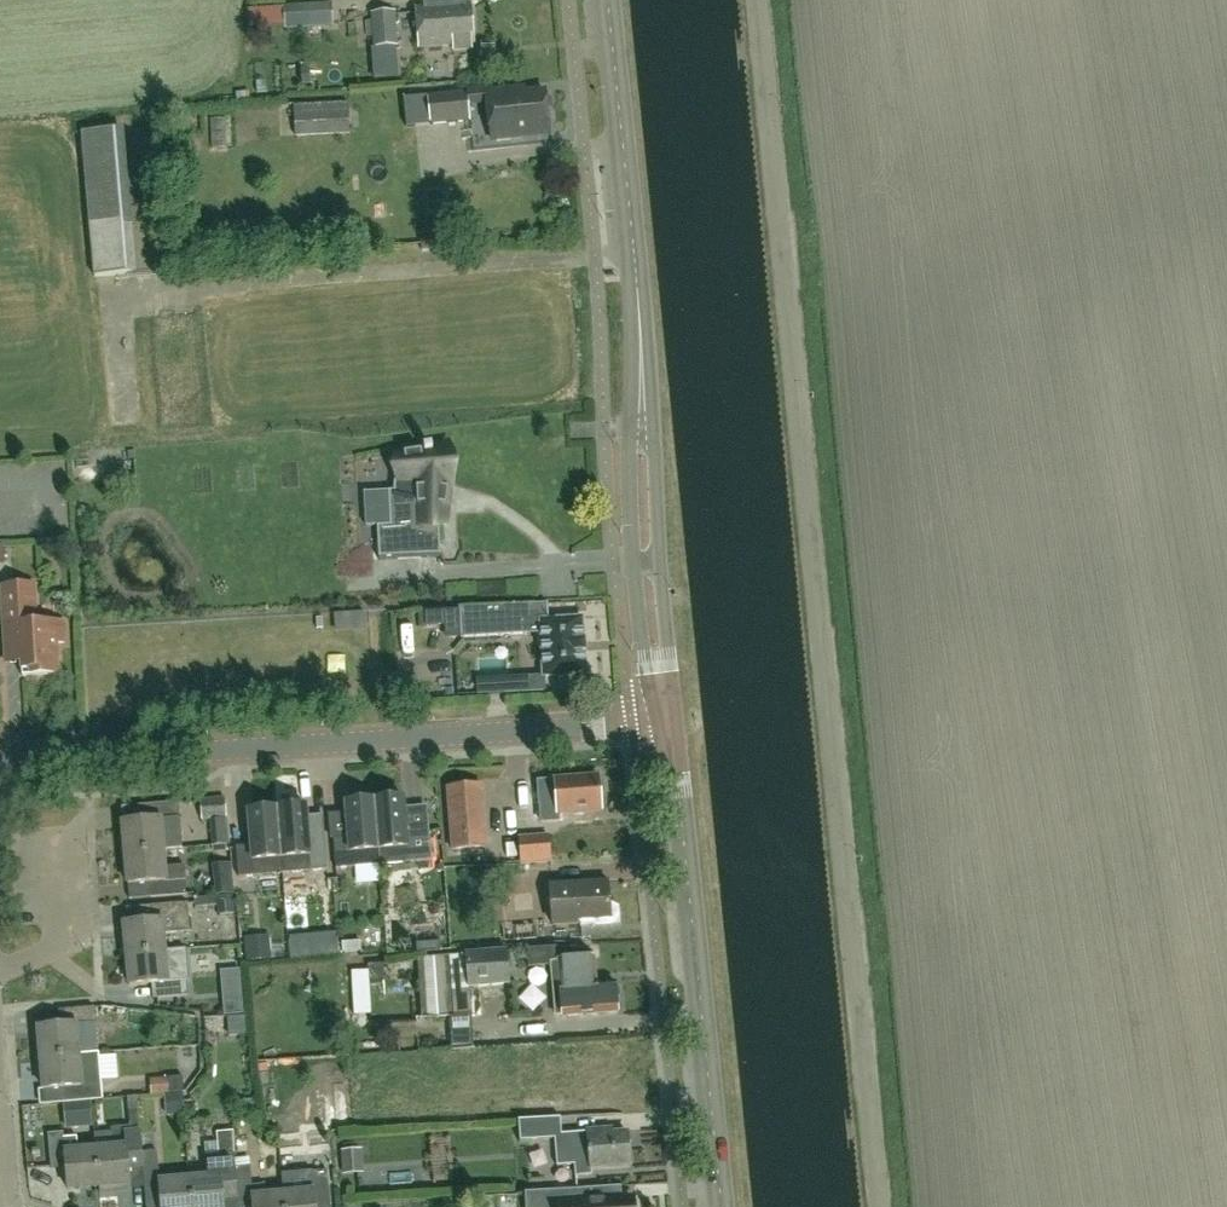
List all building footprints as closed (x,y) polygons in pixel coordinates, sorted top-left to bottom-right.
[(418,47),(453,45),(454,50),(472,49),(471,43),(473,43),(470,2),(415,6),(418,47)] [(298,6),(283,7),(285,29),(333,25),(332,8),(298,11),(298,6)] [(399,45),(397,20),(396,11),(394,11),(371,13),(371,19),(353,21),(356,49),(373,48),(397,46),(399,45)] [(524,90),(486,94),(488,104),(491,139),(550,133),(548,114),(552,111),(551,100),(546,98),(545,92),(525,95),(524,90)] [(470,121),(468,106),(467,91),(427,95),(428,98),(430,121),(430,125),(470,121)] [(296,136),(350,133),(348,101),(294,105),(296,136)] [(421,251),(430,250),(430,240),(421,241),(421,251)] [(388,491),(390,525),(377,526),(378,560),(380,559),(441,556),(439,525),(445,525),(445,516),(443,485),(450,486),(447,445),(399,454),(401,481),(394,480),(393,491),(388,491)] [(21,664),(22,676),(58,674),(56,643),(65,642),(64,622),(35,623),(33,584),(1,586),(6,665),(21,664)] [(543,675),(543,677),(585,674),(585,672),(584,672),(583,653),(586,652),(585,640),(583,640),(581,620),(582,620),(582,618),(580,618),(580,619),(548,621),(547,605),(547,603),(459,608),(459,610),(460,610),(461,637),(461,638),(462,638),(525,634),(525,635),(526,635),(526,633),(526,630),(541,630),(543,675)] [(662,679),(673,677),(670,656),(658,658),(662,679)] [(540,780),(536,781),(539,822),(543,821),(562,820),(561,813),(601,810),(599,776),(540,780)] [(482,785),(448,788),(452,850),(486,847),(482,785)] [(404,798),(375,800),(379,850),(380,865),(409,862),(424,861),(433,860),(431,830),(422,831),(407,832),(405,807),(404,798)] [(348,837),(334,838),(336,869),(365,866),(380,865),(379,850),(375,800),(346,803),(348,837)] [(180,817),(179,802),(143,805),(144,820),(123,821),(125,852),(163,849),(183,848),(181,830),(180,817)] [(278,809),(283,873),(328,869),(325,839),(310,841),(307,806),(278,809)] [(283,873),(278,809),(248,811),(251,845),(236,847),(239,877),(283,873)] [(520,865),(551,862),(549,834),(518,836),(520,865)] [(163,849),(125,852),(128,884),(150,882),(152,897),(187,894),(185,879),(184,865),(165,867),(163,849)] [(238,890),(236,864),(224,865),(226,891),(238,890)] [(580,927),(598,926),(619,924),(618,907),(610,903),(608,881),(550,886),(554,925),(580,923),(580,927)] [(163,933),(183,932),(182,918),(189,917),(187,902),(152,905),(153,920),(124,923),(127,954),(165,950),(163,933)] [(166,968),(165,950),(127,954),(130,984),(152,982),(153,999),(188,995),(187,979),(186,967),(166,968)] [(469,988),(511,984),(507,950),(465,952),(465,955),(450,956),(418,958),(422,1018),(471,1015),(469,988)] [(560,987),(554,987),(556,1014),(563,1014),(563,1016),(618,1012),(617,999),(620,995),(619,988),(616,984),(616,982),(597,984),(594,957),(558,959),(560,987)] [(114,993),(115,1007),(134,1006),(134,992),(114,993)] [(37,1026),(40,1057),(99,1052),(78,1054),(75,1023),(95,1022),(93,1006),(58,1009),(59,1024),(37,1026)] [(67,1102),(102,1099),(104,1099),(99,1052),(40,1057),(43,1089),(65,1086),(67,1102)] [(448,1057),(451,1073),(468,1071),(465,1054),(448,1057)] [(183,1076),(177,1077),(168,1077),(170,1093),(184,1092),(183,1076)] [(111,1127),(113,1146),(95,1148),(98,1186),(99,1185),(100,1194),(117,1193),(116,1184),(130,1183),(128,1162),(142,1160),(141,1152),(143,1152),(140,1125),(139,1114),(137,1096),(127,1097),(130,1126),(125,1126),(111,1127)] [(560,1116),(523,1119),(523,1104),(508,1105),(509,1122),(519,1121),(520,1141),(555,1138),(557,1165),(575,1163),(576,1175),(592,1174),(592,1166),(630,1163),(628,1131),(612,1132),(611,1127),(587,1129),(587,1131),(562,1133),(560,1116)] [(189,1178),(191,1206),(223,1206),(222,1191),(236,1189),(235,1167),(232,1130),(216,1132),(219,1161),(206,1162),(207,1176),(189,1178)] [(67,1188),(98,1186),(95,1148),(66,1150),(64,1131),(47,1132),(50,1168),(65,1166),(67,1188)] [(189,1178),(159,1180),(156,1150),(143,1152),(141,1152),(142,1160),(144,1187),(159,1185),(161,1206),(191,1206),(189,1178)] [(374,1157),(352,1157),(352,1171),(374,1171),(374,1157)] [(283,1193),(265,1195),(264,1184),(252,1185),(251,1166),(235,1167),(236,1189),(237,1202),(252,1201),(253,1206),(284,1206),(283,1193)] [(283,1193),(284,1206),(315,1206),(331,1205),(328,1170),(312,1171),(312,1176),(298,1177),(300,1191),(283,1193)] [(634,1198),(604,1200),(604,1186),(526,1191),(527,1206),(634,1206),(634,1198)]
